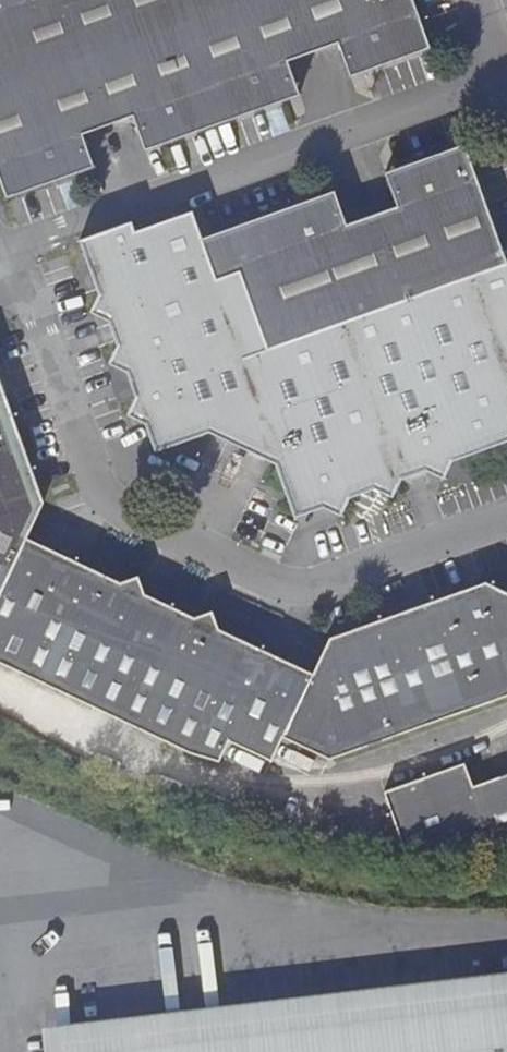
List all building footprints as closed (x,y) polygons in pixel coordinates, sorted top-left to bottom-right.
[(11,199),(99,167),(87,134),(136,117),(148,149),(304,93),(292,60),(341,43),(353,77),(434,48),(416,0),(0,0),(0,169),(11,199)] [(388,171),(394,191),(400,205),(352,223),(346,208),(340,190),(205,236),(222,280),(244,272),(272,349),(506,265),(506,251),(468,144),(388,171)] [(86,246),(104,298),(96,315),(113,322),(123,350),(115,366),(134,376),(140,398),(134,416),(152,425),(162,451),(218,431),(282,462),(300,513),(330,504),(346,514),(355,496),(379,487),(398,495),(406,477),(430,468),(448,476),(456,459),(506,441),(506,265),(272,349),(244,272),(222,280),(205,236),(196,211),(138,232),(135,227),(86,246)] [(70,251),(63,254),(66,262),(74,260),(70,251)] [(506,697),(506,586),(493,579),(339,636),(322,672),(228,630),(221,612),(202,618),(154,595),(148,576),(129,584),(34,539),(51,504),(0,366),(0,662),(173,742),(228,765),(239,743),(282,762),(293,738),(339,758),(506,697)] [(411,855),(506,854),(506,775),(476,786),(466,764),(388,793),(411,855)] [(62,1023),(64,1051),(506,1051),(506,984),(62,1023)]
